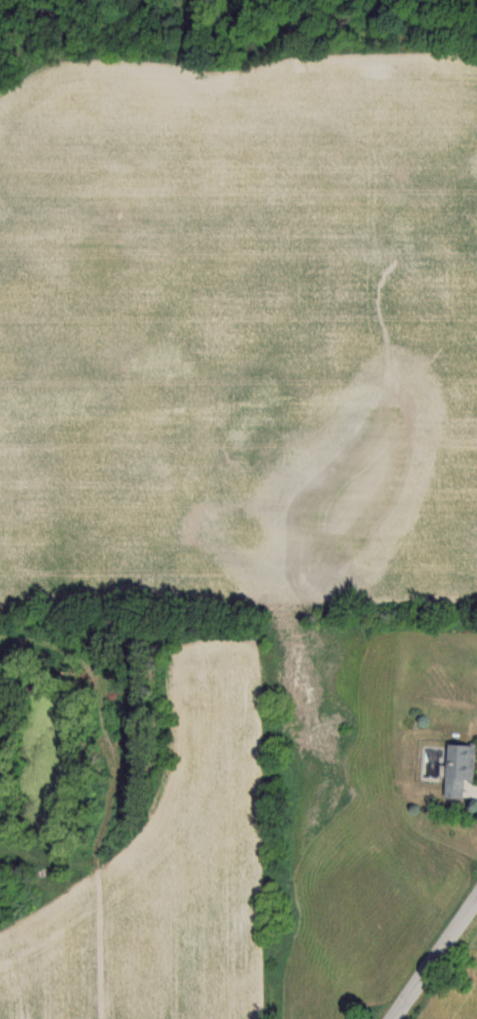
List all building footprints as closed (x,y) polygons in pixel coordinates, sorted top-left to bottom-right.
[(442,798),(462,798),(463,781),(472,781),(473,744),(443,743),(442,798)]
